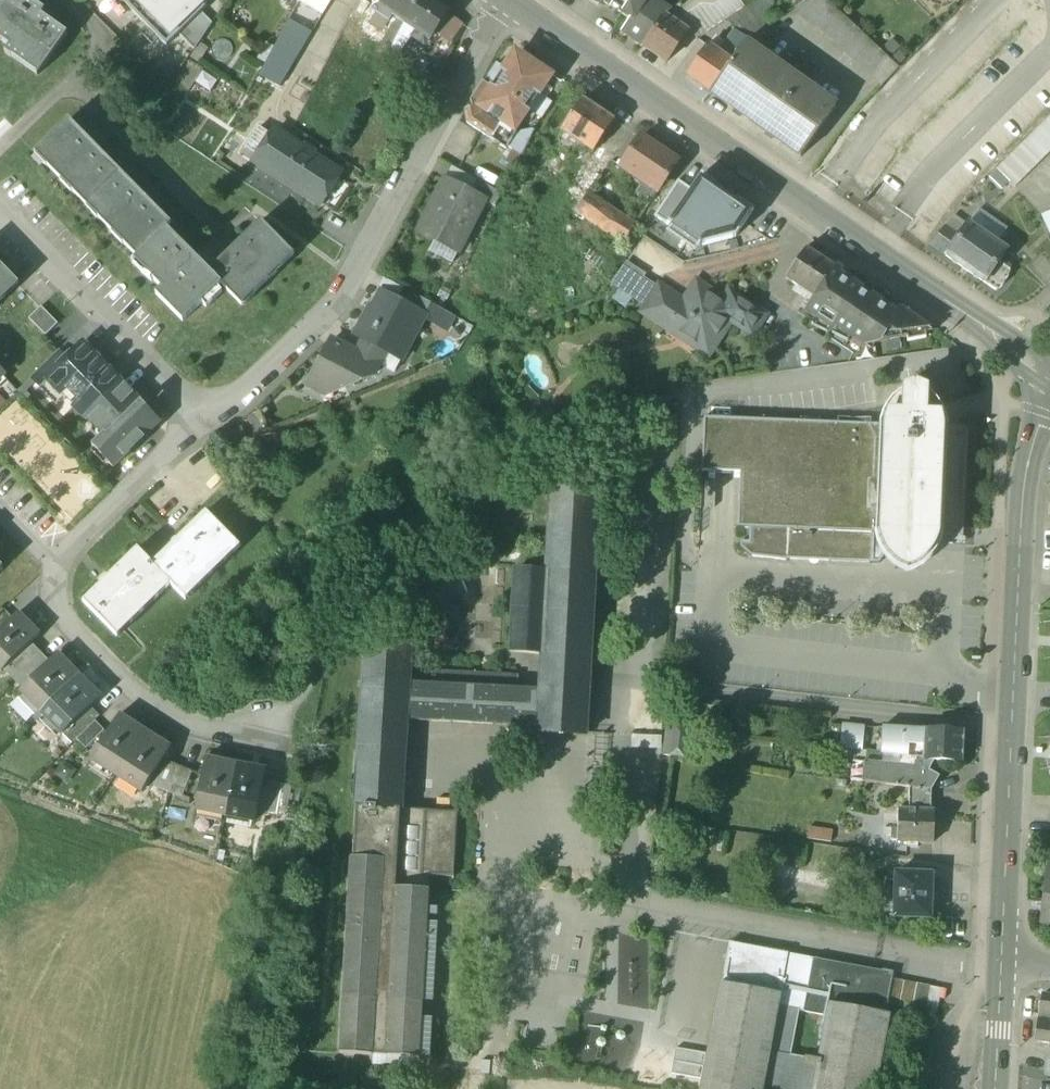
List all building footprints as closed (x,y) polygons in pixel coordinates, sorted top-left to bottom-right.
[(29,0),(0,0),(0,41),(8,47),(5,52),(37,75),(67,33),(41,15),(44,10),(29,0)] [(199,0),(120,0),(167,47),(179,35),(201,13),(207,8),(199,0)] [(298,1),(322,15),(331,0),(299,0),(298,1)] [(348,19),(359,26),(373,4),(367,0),(361,0),(348,19)] [(378,7),(380,8),(376,14),(389,22),(393,17),(397,20),(394,25),(400,29),(420,0),(383,0),(378,7)] [(400,29),(406,33),(409,28),(415,31),(411,37),(424,46),(428,40),(429,41),(449,12),(430,0),(420,0),(400,29)] [(611,8),(612,5),(620,11),(623,5),(635,13),(644,0),(599,0),(611,8)] [(635,13),(622,32),(644,47),(665,17),(664,16),(670,12),(653,0),(644,0),(635,13)] [(665,17),(674,23),(700,5),(697,0),(688,0),(665,17)] [(728,21),(736,31),(748,39),(772,24),(757,1),(728,21)] [(201,13),(179,35),(194,50),(212,24),(201,13)] [(665,17),(644,47),(666,63),(688,33),(674,23),(665,17)] [(311,33),(288,20),(258,75),(279,87),(311,33)] [(748,39),(736,31),(725,47),(726,52),(723,57),(731,63),(745,43),(748,39)] [(731,63),(710,92),(801,156),(835,108),(745,43),(731,63)] [(708,46),(686,76),(710,93),(710,92),(731,63),(723,57),(708,46)] [(548,77),(516,56),(507,69),(496,85),(494,89),(483,82),(470,101),(472,107),(465,110),(463,113),(466,124),(506,150),(508,147),(517,133),(516,127),(527,110),(533,101),(548,77)] [(498,63),(489,77),(490,81),(496,85),(507,69),(498,63)] [(547,111),(533,101),(527,110),(541,119),(547,111)] [(613,124),(581,102),(560,132),(592,154),(613,124)] [(1025,142),(1042,160),(1049,152),(1049,116),(1025,142)] [(260,221),(208,272),(165,229),(169,224),(67,120),(34,153),(155,276),(152,280),(161,289),(154,295),(181,323),(220,285),(241,307),(294,255),(260,221)] [(260,128),(247,149),(258,156),(271,136),(260,128)] [(532,130),(517,133),(508,147),(521,156),(534,131),(532,130)] [(258,156),(254,162),(320,205),(340,173),(274,131),(271,136),(258,156)] [(676,163),(640,139),(621,167),(646,183),(657,191),(676,163)] [(1025,142),(997,169),(1009,182),(1015,187),(1042,160),(1025,142)] [(600,176),(585,166),(560,203),(575,212),(588,193),(600,176)] [(997,169),(989,177),(1002,189),(1009,182),(997,169)] [(692,190),(668,226),(699,247),(735,238),(754,211),(702,175),(692,190)] [(502,194),(476,180),(470,193),(484,200),(484,201),(495,207),(502,194)] [(470,193),(445,181),(432,206),(439,209),(425,236),(458,252),(484,201),(484,200),(470,193)] [(692,190),(678,181),(654,217),(668,226),(692,190)] [(646,183),(637,196),(649,204),(657,191),(646,183)] [(636,225),(588,193),(575,212),(622,244),(636,225)] [(1049,234),(1049,211),(1041,215),(1049,234)] [(946,256),(985,283),(999,262),(1007,250),(968,223),(959,237),(946,256)] [(945,227),(932,245),(946,256),(959,237),(945,227)] [(835,269),(805,250),(785,279),(814,298),(815,299),(835,270),(835,269)] [(612,283),(647,306),(659,287),(645,278),(647,275),(626,262),(612,283)] [(1010,270),(999,262),(985,283),(996,291),(1003,286),(1008,278),(1010,270)] [(19,284),(0,265),(0,302),(19,284)] [(932,332),(836,267),(835,269),(835,270),(815,299),(814,298),(805,311),(833,330),(835,326),(865,346),(907,338),(907,342),(925,339),(925,334),(932,332)] [(724,299),(697,282),(683,303),(679,300),(663,325),(708,355),(730,320),(742,302),(728,293),(724,299)] [(679,300),(659,287),(647,306),(643,312),(663,325),(679,300)] [(413,309),(381,292),(372,308),(369,307),(354,335),(363,340),(387,353),(400,360),(423,318),(425,315),(413,309)] [(442,310),(419,298),(413,309),(425,315),(423,318),(435,324),(442,310)] [(764,316),(742,302),(730,320),(751,334),(764,316)] [(58,324),(41,307),(29,319),(46,336),(58,324)] [(355,354),(355,355),(378,367),(379,368),(387,353),(363,340),(355,354)] [(355,354),(331,341),(310,381),(312,387),(321,391),(326,389),(330,382),(340,387),(375,373),(378,367),(355,355),(355,354)] [(96,359),(83,345),(67,360),(48,379),(49,380),(63,395),(67,391),(78,402),(74,406),(85,417),(120,383),(96,359)] [(59,351),(31,378),(41,388),(49,380),(48,379),(67,360),(59,351)] [(108,365),(102,359),(96,359),(108,371),(108,365)] [(63,395),(49,380),(41,388),(55,403),(63,395)] [(140,404),(120,383),(85,417),(103,436),(121,419),(122,421),(140,404)] [(899,395),(899,396),(892,401),(887,408),(883,416),(880,425),(875,534),(878,545),(883,555),(890,563),(899,570),(907,574),(916,570),(923,566),(930,560),(935,553),(939,545),(942,537),(947,428),(945,418),(946,417),(944,417),(942,411),(943,411),(943,410),(942,411),(937,403),(931,396),(923,391),(915,387),(906,391),(899,395)] [(140,404),(122,421),(121,419),(103,436),(92,447),(113,469),(159,423),(140,404)] [(880,425),(704,418),(702,471),(740,473),(738,526),(737,526),(737,528),(750,528),(787,530),(786,560),(789,560),(873,564),(874,534),(875,534),(880,425)] [(968,429),(947,428),(942,537),(963,538),(968,429)] [(601,471),(555,468),(549,573),(544,654),(542,691),(539,728),(539,732),(547,733),(547,737),(578,738),(578,735),(586,735),(596,567),(604,568),(605,552),(597,551),(601,471)] [(240,547),(206,513),(153,565),(138,549),(84,602),(117,636),(170,584),(186,600),(240,547)] [(787,530),(750,528),(749,542),(741,542),(740,548),(751,557),(788,561),(789,560),(786,560),(787,530)] [(549,573),(516,571),(511,652),(544,654),(549,573)] [(0,631),(0,671),(2,673),(5,670),(32,644),(39,637),(17,614),(0,631)] [(412,637),(366,634),(356,807),(365,807),(365,811),(376,812),(376,808),(402,809),(407,720),(409,684),(412,637)] [(32,644),(5,670),(14,679),(40,653),(32,644)] [(40,653),(14,679),(23,689),(50,663),(40,653)] [(23,689),(21,691),(42,713),(79,676),(58,655),(50,663),(23,689)] [(519,676),(433,671),(432,685),(519,690),(519,676)] [(79,676),(42,713),(63,735),(91,707),(100,698),(79,676)] [(432,685),(409,684),(407,720),(539,728),(542,691),(519,690),(432,685)] [(91,707),(63,735),(72,744),(77,740),(95,722),(100,717),(91,707)] [(145,732),(118,715),(90,759),(116,776),(145,732)] [(95,722),(77,740),(86,749),(104,730),(95,722)] [(864,727),(843,726),(841,749),(861,751),(862,750),(864,727)] [(695,730),(667,727),(663,755),(692,758),(695,730)] [(926,730),(882,728),(881,754),(882,754),(900,757),(924,760),(926,730)] [(938,730),(926,730),(924,760),(933,762),(934,761),(961,763),(963,731),(948,731),(938,730)] [(170,748),(145,732),(116,776),(141,792),(170,748)] [(632,791),(657,792),(658,739),(633,739),(632,791)] [(861,751),(841,749),(840,759),(843,761),(853,762),(853,761),(865,763),(866,763),(867,751),(862,750),(861,751)] [(900,757),(882,754),(880,765),(899,768),(900,757)] [(924,760),(900,757),(899,768),(880,765),(866,763),(865,763),(863,782),(909,788),(931,791),(939,777),(932,773),(933,762),(924,760)] [(235,764),(205,758),(195,810),(225,816),(235,764)] [(180,767),(167,761),(153,783),(170,792),(180,767)] [(265,770),(235,764),(225,816),(255,822),(257,810),(263,780),(265,770)] [(180,767),(170,792),(182,796),(192,772),(180,767)] [(283,785),(263,780),(257,810),(277,815),(279,807),(283,785)] [(296,788),(283,785),(279,807),(294,809),(296,788)] [(931,791),(909,788),(909,811),(898,811),(897,829),(892,829),(892,840),(897,841),(933,843),(934,812),(931,812),(931,791)] [(402,809),(376,808),(376,812),(365,811),(365,807),(356,807),(353,858),(350,858),(342,998),(376,1000),(376,995),(389,996),(389,1001),(423,1003),(430,876),(454,878),(458,813),(425,811),(425,813),(404,812),(405,809),(402,809)] [(833,831),(809,827),(807,839),(831,842),(833,831)] [(1045,871),(1040,923),(1049,924),(1049,871),(1045,871)] [(932,874),(895,873),(894,887),(894,906),(893,917),(931,918),(932,874)] [(894,887),(884,886),(884,905),(894,906),(894,887)] [(788,953),(731,943),(725,975),(727,976),(725,984),(780,994),(788,953)] [(893,974),(788,953),(780,994),(778,1007),(800,1011),(829,1017),(831,1004),(883,1014),(885,1003),(887,1004),(892,979),(893,974)] [(905,981),(892,979),(887,1004),(900,1007),(905,981)] [(917,984),(905,981),(900,1007),(913,1009),(917,984)] [(723,983),(722,985),(723,985),(710,1051),(705,1076),(702,1088),(761,1088),(769,1051),(778,1007),(780,994),(725,984),(723,983)] [(930,986),(917,984),(913,1009),(925,1012),(926,1010),(930,987),(930,986)] [(930,986),(930,987),(926,1010),(938,1012),(942,989),(930,986)] [(423,1003),(389,1001),(389,996),(376,995),(376,1000),(342,998),(339,1054),(420,1058),(423,1003)] [(1042,996),(1034,1043),(1049,1045),(1049,997),(1042,996)] [(831,1004),(829,1017),(820,1061),(815,1088),(874,1088),(888,1015),(883,1014),(831,1004)] [(800,1011),(778,1007),(769,1051),(791,1056),(800,1011)] [(705,1076),(710,1051),(679,1045),(675,1071),(705,1076)] [(769,1051),(761,1088),(815,1088),(820,1061),(791,1056),(769,1051)]
